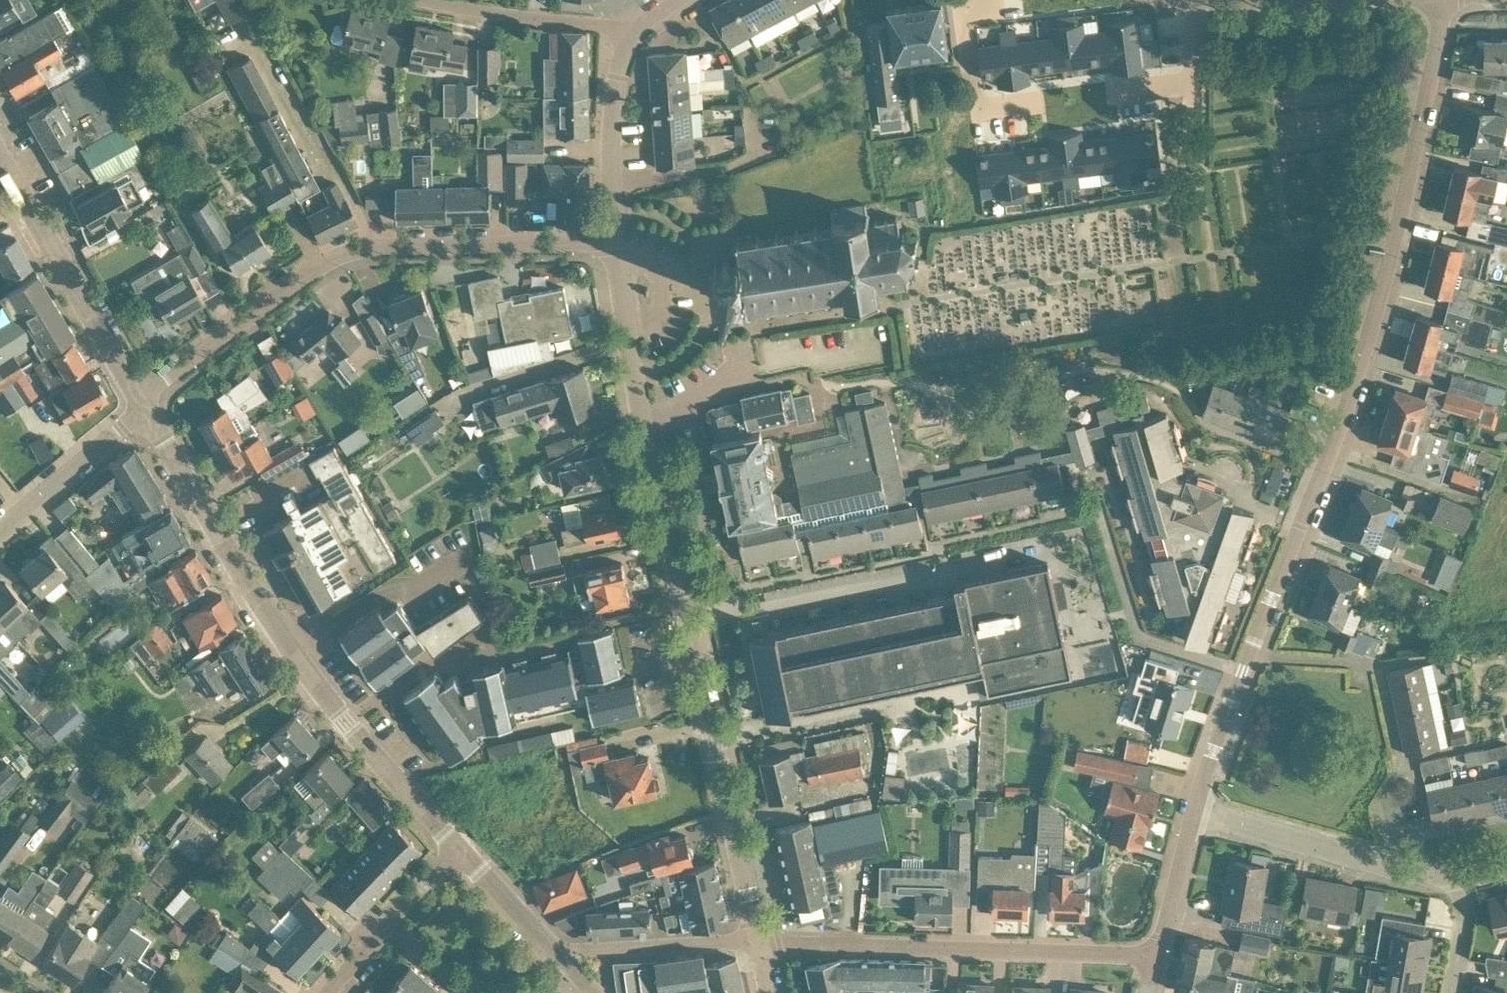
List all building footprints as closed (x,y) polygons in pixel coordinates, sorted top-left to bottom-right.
[(11,0),(0,0),(0,24),(19,13),(11,0)] [(195,9),(207,2),(212,0),(190,0),(195,9)] [(752,34),(733,0),(726,0),(710,8),(730,45),(752,34)] [(773,22),(761,0),(733,0),(752,34),(773,22)] [(794,11),(788,0),(761,0),(773,22),(794,11)] [(794,11),(814,0),(788,0),(794,11)] [(948,52),(942,1),(888,8),(890,20),(868,23),(880,118),(902,115),(895,59),(948,52)] [(53,36),(66,29),(54,8),(30,22),(0,39),(0,66),(1,67),(0,67),(0,69),(15,96),(45,79),(37,66),(61,52),(53,36)] [(382,50),(387,31),(390,19),(352,9),(348,23),(339,21),(335,23),(332,36),(334,40),(342,43),(341,47),(355,51),(357,43),(382,50)] [(1159,61),(1156,38),(1142,40),(1139,18),(1107,22),(1108,30),(1099,31),(1103,63),(1112,62),(1113,72),(1145,67),(1145,63),(1159,61)] [(832,31),(841,26),(837,19),(828,23),(832,31)] [(1103,63),(1099,31),(1085,33),(1084,21),(1068,23),(1073,63),(1082,61),(1083,65),(1103,63)] [(1073,63),(1068,23),(1052,26),(1053,37),(1040,38),(1044,70),(1063,68),(1063,64),(1073,63)] [(463,69),(467,45),(451,42),(454,31),(418,24),(410,68),(426,71),(428,59),(447,62),(446,66),(463,69)] [(555,82),(544,82),(544,95),(561,95),(588,95),(587,31),(560,30),(560,33),(554,33),(555,82)] [(811,42),(819,38),(815,30),(806,35),(811,42)] [(803,47),(811,42),(806,35),(799,39),(803,47)] [(1044,70),(1040,38),(1009,42),(1015,84),(1031,82),(1029,72),(1044,70)] [(1502,38),(1502,39),(1487,39),(1487,38),(1485,38),(1485,50),(1480,50),(1477,64),(1475,64),(1475,66),(1485,66),(1485,68),(1506,68),(1506,38),(1502,38)] [(1015,84),(1009,42),(979,46),(983,78),(998,76),(999,86),(1015,84)] [(500,80),(500,48),(479,47),(478,80),(500,80)] [(652,83),(689,80),(701,79),(699,51),(649,54),(652,83)] [(768,65),(777,60),(773,53),(764,57),(768,65)] [(249,56),(227,68),(255,121),(276,159),(296,196),(297,198),(319,186),(297,145),(278,108),(249,56)] [(761,69),(768,65),(764,57),(756,62),(761,69)] [(82,146),(125,121),(94,63),(50,88),(57,100),(27,117),(49,154),(78,138),(82,146)] [(206,66),(192,74),(203,93),(217,85),(206,66)] [(727,77),(735,77),(735,67),(726,68),(727,77)] [(1503,77),(1476,72),(1473,85),(1497,90),(1506,92),(1506,78),(1503,77)] [(727,77),(727,87),(736,86),(735,77),(727,77)] [(457,101),(445,101),(445,113),(458,113),(479,113),(479,80),(457,80),(457,101)] [(654,111),(691,108),(689,80),(652,83),(654,111)] [(937,81),(929,82),(931,90),(938,88),(937,81)] [(929,82),(922,83),(923,91),(931,90),(929,82)] [(1497,90),(1494,105),(1497,106),(1495,111),(1495,112),(1506,114),(1506,92),(1497,90)] [(561,95),(562,136),(589,135),(588,95),(561,95)] [(367,112),(368,119),(357,120),(355,99),(334,102),(337,123),(340,123),(343,141),(371,138),(372,142),(400,139),(397,107),(367,112)] [(1468,105),(1468,106),(1462,105),(1460,117),(1466,119),(1462,136),(1474,139),(1470,156),(1498,162),(1502,142),(1506,120),(1506,114),(1495,112),(1495,111),(1468,105)] [(713,106),(703,106),(704,120),(714,119),(713,106)] [(656,139),(693,136),(691,108),(654,111),(656,139)] [(73,195),(143,155),(125,121),(82,146),(78,138),(49,154),(73,195)] [(737,132),(745,132),(745,123),(736,123),(737,132)] [(1101,171),(1097,139),(1083,141),(1081,131),(1066,133),(1071,175),(1101,171)] [(1161,163),(1157,131),(1136,134),(1136,138),(1128,139),(1133,178),(1148,176),(1146,165),(1161,163)] [(737,142),(746,142),(746,141),(745,132),(737,132),(737,142)] [(1071,175),(1066,133),(1049,135),(1051,145),(1037,146),(1041,178),(1071,175)] [(658,167),(695,164),(693,136),(656,139),(658,167)] [(1133,178),(1128,139),(1117,140),(1117,136),(1097,139),(1101,171),(1114,169),(1116,180),(1133,178)] [(545,158),(545,138),(508,138),(508,159),(545,158)] [(1041,178),(1037,146),(1017,149),(1017,153),(1007,154),(1012,193),(1029,191),(1027,180),(1041,178)] [(434,185),(433,150),(414,151),(415,186),(396,186),(397,220),(447,219),(446,185),(434,185)] [(1012,193),(1007,154),(998,155),(998,151),(976,154),(980,186),(995,184),(997,195),(1012,193)] [(446,185),(447,219),(491,218),(490,190),(503,189),(502,153),(479,153),(479,185),(446,185)] [(146,182),(143,177),(152,171),(143,155),(73,195),(69,197),(73,205),(77,215),(78,214),(82,212),(90,226),(104,219),(111,220),(111,221),(131,209),(129,206),(143,198),(136,185),(144,180),(145,182),(146,182)] [(268,180),(258,186),(259,187),(271,210),(296,196),(276,159),(261,168),(268,180)] [(589,163),(562,163),(545,162),(544,191),(561,192),(560,200),(588,201),(589,163)] [(507,176),(527,177),(527,163),(507,163),(507,176)] [(1492,199),(1494,188),(1497,176),(1506,178),(1506,169),(1483,164),(1481,172),(1455,166),(1450,189),(1492,199)] [(527,202),(527,177),(507,176),(507,202),(527,202)] [(320,241),(357,222),(344,197),(336,182),(323,188),(331,203),(307,215),(320,241)] [(889,197),(888,186),(879,187),(881,198),(889,197)] [(1489,212),(1492,199),(1450,189),(1444,213),(1470,219),(1470,218),(1487,222),(1489,212)] [(381,192),(365,193),(365,207),(382,206),(381,192)] [(230,267),(233,267),(236,272),(270,250),(252,222),(232,234),(208,197),(188,210),(212,248),(219,244),(221,248),(220,249),(219,251),(219,253),(218,255),(219,258),(219,260),(220,262),(221,263),(222,264),(224,266),(226,267),(228,267),(230,267)] [(164,200),(149,208),(152,213),(161,208),(161,209),(167,206),(164,200)] [(560,200),(558,200),(558,225),(587,225),(588,201),(560,200)] [(914,258),(920,259),(921,256),(916,254),(915,245),(919,243),(917,239),(912,242),(904,236),(906,231),(903,230),(901,235),(898,217),(897,216),(895,216),(895,219),(888,220),(887,217),(885,218),(885,220),(878,221),(877,219),(874,219),(875,222),(867,223),(867,218),(870,214),(867,212),(866,203),(832,209),(833,217),(830,220),(835,223),(836,228),(819,230),(818,225),(815,226),(815,231),(800,233),(799,228),(795,229),(796,234),(780,236),(779,231),(775,231),(776,237),(761,239),(760,234),(756,234),(757,240),(741,242),(740,237),(737,238),(737,243),(733,244),(733,247),(737,247),(739,258),(735,259),(736,263),(733,264),(729,259),(724,260),(721,266),(719,266),(718,262),(714,262),(715,267),(714,267),(714,268),(710,269),(710,272),(714,272),(717,289),(713,290),(713,293),(718,293),(718,294),(719,294),(720,298),(723,297),(723,293),(740,291),(741,295),(745,294),(747,306),(742,307),(743,310),(748,310),(748,314),(752,314),(751,309),(767,307),(768,312),(772,312),(771,307),(787,305),(788,309),(791,308),(791,304),(807,302),(807,306),(811,306),(810,301),(826,298),(827,303),(831,303),(830,298),(846,295),(847,299),(845,303),(848,305),(849,301),(877,297),(881,300),(883,298),(879,294),(878,290),(886,289),(886,292),(889,291),(888,289),(896,288),(896,290),(898,290),(898,288),(906,286),(906,289),(909,288),(908,286),(914,285),(912,272),(909,267),(914,258)] [(952,219),(951,208),(942,209),(944,220),(952,219)] [(979,216),(978,208),(966,209),(968,217),(979,216)] [(193,243),(191,244),(178,222),(166,230),(179,251),(130,280),(145,305),(154,299),(168,322),(204,301),(190,277),(207,267),(193,243)] [(1487,239),(1506,244),(1506,227),(1491,223),(1487,239)] [(7,288),(6,287),(11,283),(8,278),(32,265),(16,237),(0,246),(0,293),(7,288)] [(1431,264),(1486,279),(1491,258),(1506,262),(1506,244),(1487,239),(1483,254),(1479,253),(1463,249),(1464,247),(1437,241),(1431,264)] [(1485,280),(1486,279),(1431,264),(1425,288),(1451,294),(1452,294),(1467,298),(1469,287),(1454,283),(1457,273),(1485,280)] [(74,334),(48,292),(36,272),(8,290),(7,288),(0,293),(0,387),(12,379),(22,372),(21,371),(23,369),(23,368),(57,344),(74,334)] [(544,358),(531,293),(530,293),(531,298),(514,301),(513,297),(504,298),(499,276),(471,281),(477,316),(500,312),(506,343),(487,346),(490,365),(493,373),(544,358)] [(551,349),(549,338),(574,333),(573,332),(570,332),(567,314),(570,313),(564,286),(531,293),(544,358),(554,355),(552,349),(551,349)] [(402,329),(390,334),(415,378),(428,373),(415,344),(439,333),(438,332),(432,317),(433,316),(422,289),(408,295),(406,292),(396,296),(397,299),(391,302),(402,329)] [(1505,325),(1506,318),(1506,308),(1475,300),(1471,315),(1505,325)] [(362,340),(355,332),(343,317),(338,321),(330,311),(294,340),(310,359),(322,349),(323,350),(324,349),(334,362),(362,340)] [(377,342),(389,335),(375,311),(363,318),(377,342)] [(1467,331),(1459,329),(1444,324),(1444,322),(1417,315),(1411,337),(1455,351),(1459,338),(1463,339),(1463,341),(1485,347),(1492,322),(1505,326),(1505,325),(1471,315),(1467,331)] [(1451,364),(1455,351),(1411,337),(1404,361),(1430,369),(1430,368),(1445,373),(1448,363),(1451,364)] [(72,340),(34,364),(48,386),(86,363),(72,340)] [(277,382),(295,372),(282,351),(265,361),(277,382)] [(348,357),(333,369),(344,384),(359,371),(348,357)] [(1278,363),(1274,375),(1300,384),(1300,383),(1301,379),(1305,370),(1307,362),(1278,363)] [(597,408),(584,367),(474,402),(483,429),(556,406),(560,420),(597,408)] [(26,400),(35,393),(22,372),(12,379),(26,400)] [(267,397),(260,388),(250,374),(251,373),(250,372),(218,396),(219,397),(225,408),(201,422),(214,445),(241,430),(253,423),(252,422),(251,422),(244,410),(267,397)] [(1483,400),(1488,382),(1452,372),(1447,389),(1483,400)] [(63,386),(50,393),(66,421),(106,398),(92,373),(65,388),(63,386)] [(26,400),(12,379),(0,387),(0,406),(5,414),(26,400)] [(1228,425),(1240,392),(1213,383),(1202,416),(1228,425)] [(419,384),(393,398),(402,415),(428,401),(419,384)] [(795,406),(794,401),(793,395),(791,386),(781,388),(781,387),(742,396),(743,401),(749,427),(788,419),(788,418),(798,416),(795,406)] [(1437,401),(1426,398),(1396,388),(1387,416),(1428,429),(1437,401)] [(1478,417),(1483,400),(1447,389),(1442,406),(1478,417)] [(816,419),(815,411),(810,391),(806,393),(808,403),(795,406),(798,416),(799,423),(816,419)] [(1253,434),(1265,401),(1240,392),(1228,425),(1253,434)] [(794,401),(795,406),(808,403),(806,393),(793,395),(794,401)] [(745,434),(749,427),(743,401),(710,408),(717,440),(745,434)] [(921,483),(904,486),(886,401),(846,410),(852,439),(792,452),(801,496),(790,499),(800,548),(812,546),(814,558),(923,534),(918,508),(926,507),(929,521),(1065,492),(1058,461),(1043,464),(1042,457),(1040,450),(1015,456),(1016,463),(988,468),(987,462),(961,467),(962,474),(934,480),(933,473),(919,476),(921,483)] [(1253,434),(1279,443),(1291,410),(1265,401),(1253,434)] [(1126,414),(1123,406),(1122,403),(1098,410),(1101,421),(1126,414)] [(436,408),(406,428),(415,441),(445,421),(436,408)] [(1176,469),(1183,467),(1180,457),(1185,455),(1175,422),(1170,423),(1167,413),(1146,419),(1143,409),(1133,412),(1136,422),(1115,428),(1118,438),(1113,440),(1122,473),(1128,472),(1133,491),(1128,493),(1138,526),(1143,525),(1155,567),(1150,569),(1160,602),(1165,601),(1168,611),(1185,606),(1188,616),(1192,618),(1185,639),(1206,647),(1210,637),(1215,639),(1227,606),(1222,604),(1239,555),(1244,557),(1256,524),(1251,522),(1254,512),(1233,505),(1232,507),(1221,503),(1225,489),(1215,485),(1218,480),(1214,478),(1209,475),(1203,474),(1198,473),(1197,479),(1187,475),(1186,479),(1178,476),(1176,469)] [(1387,416),(1378,444),(1394,449),(1423,458),(1431,431),(1428,430),(1428,429),(1387,416)] [(1084,423),(1065,428),(1071,448),(1074,458),(1075,464),(1094,459),(1088,437),(1085,427),(1084,423)] [(274,454),(269,445),(260,429),(245,437),(241,430),(214,445),(227,468),(241,460),(247,471),(263,462),(270,474),(265,476),(266,477),(299,459),(291,444),(274,454)] [(800,548),(790,499),(783,500),(782,494),(777,491),(773,492),(770,478),(774,471),(768,468),(760,430),(745,434),(717,440),(713,441),(730,522),(724,523),(729,543),(740,541),(745,562),(800,550),(800,548)] [(33,441),(43,458),(55,451),(45,435),(33,441)] [(574,435),(560,439),(564,450),(577,446),(574,435)] [(1448,440),(1431,435),(1427,447),(1444,452),(1448,440)] [(542,465),(549,479),(564,476),(567,490),(609,480),(608,477),(610,474),(609,468),(606,466),(604,459),(602,459),(601,453),(590,455),(587,442),(542,465)] [(278,558),(367,507),(361,498),(364,497),(335,446),(310,460),(318,475),(342,461),(347,469),(338,474),(344,485),(303,508),(299,500),(293,489),(284,494),(290,505),(291,505),(295,513),(266,529),(279,551),(275,552),(278,558)] [(159,495),(163,493),(134,447),(106,464),(107,464),(81,485),(93,500),(117,481),(142,522),(151,516),(144,505),(159,495)] [(1481,476),(1454,467),(1448,484),(1475,494),(1481,476)] [(1362,487),(1351,513),(1382,526),(1382,525),(1393,499),(1362,487)] [(614,507),(612,507),(609,492),(579,499),(579,500),(560,504),(565,526),(562,526),(566,544),(616,533),(614,525),(618,524),(617,520),(620,519),(618,510),(615,511),(614,507)] [(1410,508),(1414,497),(1402,492),(1398,503),(1410,508)] [(56,505),(53,507),(61,517),(76,504),(69,495),(56,505)] [(126,543),(117,548),(124,560),(131,572),(137,569),(139,568),(163,554),(189,539),(170,505),(167,507),(159,495),(144,505),(151,516),(142,522),(121,534),(126,543)] [(484,495),(473,502),(477,520),(489,518),(485,501),(484,495)] [(1463,532),(1473,509),(1440,495),(1430,519),(1463,532)] [(296,581),(381,533),(367,507),(278,558),(281,562),(284,560),(296,581)] [(1388,556),(1397,532),(1351,513),(1341,538),(1372,551),(1372,549),(1378,552),(1388,556)] [(480,529),(485,541),(498,535),(493,524),(480,529)] [(68,525),(53,537),(83,574),(85,576),(100,564),(68,525)] [(311,608),(329,598),(396,559),(381,533),(296,581),(311,608)] [(44,547),(21,568),(41,591),(43,589),(51,599),(67,586),(77,598),(93,585),(85,576),(83,574),(53,537),(51,534),(39,544),(40,545),(41,544),(44,547)] [(564,562),(562,563),(556,538),(530,544),(532,551),(521,554),(524,568),(536,565),(537,568),(529,570),(530,571),(564,563),(564,562)] [(156,576),(148,581),(151,586),(162,604),(181,593),(186,602),(204,591),(199,584),(211,577),(195,549),(167,565),(170,569),(156,576)] [(1433,580),(1449,586),(1460,556),(1443,550),(1433,580)] [(1401,562),(1388,556),(1378,552),(1372,566),(1384,571),(1384,570),(1395,574),(1401,562)] [(100,564),(85,576),(93,585),(114,609),(134,591),(129,582),(141,576),(137,569),(131,572),(124,560),(114,566),(109,557),(100,564)] [(590,589),(595,609),(630,601),(626,580),(626,579),(622,562),(574,573),(578,592),(590,589)] [(1072,676),(1053,583),(1049,562),(955,581),(958,593),(926,600),(916,602),(751,636),(767,716),(975,672),(984,670),(988,693),(1072,676)] [(533,583),(565,576),(567,575),(564,563),(530,571),(533,583)] [(1319,590),(1350,603),(1360,577),(1330,565),(1319,590)] [(1377,586),(1384,571),(1372,566),(1366,581),(1377,586)] [(34,612),(5,581),(0,586),(0,620),(4,624),(13,615),(29,632),(40,621),(70,651),(79,642),(47,609),(39,618),(34,612)] [(1363,608),(1350,603),(1319,590),(1309,616),(1345,631),(1339,644),(1351,649),(1352,648),(1363,653),(1364,652),(1375,656),(1382,639),(1358,629),(1356,633),(1353,632),(1363,608)] [(236,619),(221,594),(182,616),(202,649),(224,636),(220,629),(236,619)] [(471,594),(417,627),(402,606),(401,606),(398,602),(386,611),(380,602),(341,630),(379,683),(418,655),(413,648),(426,639),(435,652),(485,616),(471,594)] [(4,624),(0,620),(0,656),(18,639),(4,624)] [(144,663),(155,655),(172,641),(157,621),(140,635),(140,636),(129,644),(144,663)] [(614,627),(577,636),(579,646),(586,679),(624,670),(614,627)] [(1407,627),(1403,637),(1418,644),(1422,635),(1407,627)] [(221,653),(209,661),(218,674),(230,666),(231,668),(237,678),(241,684),(248,696),(273,679),(244,633),(219,650),(221,653)] [(404,694),(451,758),(483,735),(479,728),(480,727),(484,726),(484,727),(485,727),(517,720),(515,709),(579,694),(576,681),(586,679),(579,646),(569,648),(570,654),(506,669),(504,661),(471,669),(474,682),(464,684),(456,674),(446,681),(446,680),(445,681),(437,671),(404,694)] [(1174,682),(1179,668),(1147,657),(1140,678),(1132,675),(1127,690),(1140,694),(1132,719),(1156,727),(1175,733),(1184,705),(1187,706),(1193,689),(1174,682)] [(205,695),(223,682),(207,658),(188,671),(205,695)] [(1451,659),(1444,660),(1446,672),(1454,671),(1451,659)] [(33,687),(33,686),(28,691),(0,664),(0,681),(7,688),(18,701),(19,700),(33,687)] [(1395,699),(1428,691),(1422,664),(1389,671),(1395,699)] [(643,711),(635,675),(586,687),(594,722),(643,711)] [(33,687),(19,700),(39,720),(53,707),(33,687)] [(1428,691),(1395,699),(1401,725),(1434,718),(1433,715),(1430,700),(1428,691)] [(1447,704),(1450,715),(1463,712),(1460,701),(1447,704)] [(63,702),(42,720),(57,738),(79,720),(63,702)] [(295,715),(261,745),(271,757),(285,745),(296,757),(316,739),(295,715)] [(35,717),(23,728),(45,751),(57,740),(35,717)] [(1407,753),(1418,751),(1440,746),(1434,718),(1401,725),(1407,753)] [(987,772),(989,724),(981,724),(979,772),(987,772)] [(1449,730),(1452,744),(1468,740),(1464,727),(1449,730)] [(500,741),(488,744),(489,748),(491,758),(505,755),(525,750),(526,750),(555,743),(552,729),(521,736),(508,740),(500,741)] [(598,742),(597,735),(566,742),(573,773),(585,770),(587,779),(609,774),(615,800),(658,790),(654,772),(653,772),(649,756),(636,759),(634,752),(610,757),(606,741),(598,742)] [(205,736),(186,754),(211,781),(230,763),(205,736)] [(1148,760),(1152,744),(1128,738),(1124,755),(1148,760)] [(812,783),(865,773),(860,747),(807,757),(812,783)] [(1483,747),(1475,749),(1478,762),(1487,760),(1484,747),(1483,747)] [(1475,749),(1465,751),(1467,764),(1478,762),(1475,749)] [(1139,763),(1078,750),(1074,766),(1135,780),(1139,763)] [(327,797),(350,777),(327,751),(305,771),(316,785),(304,796),(315,807),(327,796),(327,797)] [(168,753),(142,779),(155,793),(182,767),(168,753)] [(761,759),(770,802),(801,796),(791,753),(761,759)] [(1448,754),(1439,756),(1442,770),(1451,768),(1448,754)] [(0,768),(0,798),(23,778),(7,761),(0,768)] [(240,796),(251,808),(278,784),(267,772),(240,796)] [(1481,778),(1489,812),(1506,808),(1506,773),(1481,778)] [(74,778),(40,822),(55,833),(71,812),(84,821),(101,798),(74,778)] [(375,827),(393,811),(364,778),(346,793),(375,827)] [(1481,778),(1455,784),(1462,817),(1489,812),(1481,778)] [(1160,793),(1114,780),(1105,810),(1117,814),(1111,837),(1119,840),(1118,844),(1119,847),(1129,850),(1132,848),(1134,844),(1142,846),(1148,823),(1151,824),(1160,793)] [(129,790),(142,805),(152,796),(138,781),(129,790)] [(1028,783),(1027,793),(1036,793),(1037,784),(1028,783)] [(1455,784),(1427,790),(1434,823),(1462,817),(1455,784)] [(1104,860),(1075,871),(1063,871),(1066,812),(1039,796),(1037,841),(1050,842),(1048,888),(1052,888),(1051,914),(1070,915),(1070,918),(1081,919),(1081,915),(1084,916),(1084,912),(1089,912),(1091,912),(1092,912),(1093,911),(1094,910),(1095,910),(1096,909),(1097,908),(1097,906),(1098,905),(1104,860)] [(974,808),(973,797),(955,799),(955,809),(974,808)] [(280,842),(292,853),(327,815),(318,806),(311,813),(308,811),(280,842)] [(798,923),(833,915),(821,863),(889,847),(880,807),(812,823),(811,820),(776,828),(798,923)] [(218,836),(190,815),(170,839),(183,850),(190,843),(203,854),(218,836)] [(950,817),(949,883),(969,884),(971,818),(950,817)] [(3,867),(28,833),(14,822),(0,841),(0,865),(3,867)] [(359,913),(374,897),(420,848),(392,822),(331,886),(359,913)] [(608,874),(654,858),(657,869),(693,859),(686,834),(670,839),(669,833),(649,839),(650,841),(602,857),(608,874)] [(292,853),(280,842),(278,844),(282,848),(280,850),(267,839),(251,856),(264,868),(257,875),(281,899),(290,889),(293,893),(300,886),(302,888),(312,876),(290,855),(292,853)] [(994,912),(1027,913),(1028,889),(1035,889),(1036,867),(1014,866),(1014,857),(979,855),(978,887),(995,887),(994,912)] [(1288,904),(1261,899),(1267,866),(1236,860),(1231,884),(1227,884),(1223,908),(1251,913),(1248,928),(1282,935),(1288,904)] [(685,889),(720,881),(715,861),(680,869),(685,889)] [(72,899),(91,872),(76,862),(57,889),(72,899)] [(535,883),(545,908),(586,892),(577,867),(535,883)] [(953,921),(954,890),(947,889),(947,868),(883,867),(883,899),(900,899),(900,890),(916,891),(915,920),(953,921)] [(47,877),(39,872),(27,888),(35,893),(23,912),(0,897),(0,934),(6,938),(47,877)] [(661,875),(651,877),(653,885),(663,883),(661,875)] [(651,876),(631,882),(633,892),(653,886),(653,885),(651,877),(651,876)] [(46,927),(55,913),(44,906),(58,885),(47,877),(6,938),(30,953),(46,927)] [(1347,930),(1349,920),(1350,920),(1357,885),(1337,882),(1336,885),(1308,880),(1301,911),(1330,916),(1328,927),(1347,930)] [(679,911),(724,901),(720,881),(685,889),(689,908),(679,911)] [(1366,886),(1364,898),(1376,900),(1385,901),(1387,889),(1366,886)] [(182,887),(164,906),(183,922),(200,903),(182,887)] [(1292,890),(1290,898),(1300,900),(1302,892),(1292,890)] [(146,905),(148,902),(132,891),(130,893),(133,895),(129,900),(128,899),(101,934),(116,944),(129,927),(129,926),(145,904),(146,905)] [(671,903),(668,893),(660,895),(662,905),(671,903)] [(1506,928),(1506,894),(1490,898),(1498,930),(1506,928)] [(280,919),(291,928),(316,951),(324,943),(327,946),(340,932),(301,896),(290,908),(280,919)] [(265,926),(275,914),(257,898),(246,910),(265,926)] [(694,930),(729,922),(724,901),(679,911),(684,931),(694,929),(694,930)] [(621,935),(651,933),(650,907),(620,909),(621,935)] [(589,937),(621,935),(620,909),(619,909),(619,913),(588,915),(589,937)] [(563,929),(579,922),(575,911),(555,919),(563,929)] [(664,914),(667,925),(675,923),(673,912),(664,914)] [(1384,929),(1380,955),(1393,958),(1425,963),(1429,937),(1404,932),(1406,919),(1383,915),(1380,928),(1384,929)] [(316,951),(291,928),(280,919),(270,929),(259,941),(295,974),(316,951)] [(68,921),(43,961),(71,980),(87,956),(88,955),(97,940),(68,921)] [(175,921),(165,935),(179,944),(188,930),(175,921)] [(102,992),(141,992),(149,981),(147,980),(131,969),(149,940),(129,927),(116,944),(129,952),(122,963),(115,974),(102,992)] [(1267,952),(1270,936),(1242,931),(1239,946),(1267,952)] [(241,962),(254,971),(255,970),(240,960),(249,947),(227,932),(217,946),(241,962)] [(1210,968),(1230,973),(1236,947),(1186,936),(1181,962),(1210,969),(1210,968)] [(226,986),(241,962),(217,946),(209,957),(233,973),(226,985),(226,986)] [(614,961),(619,990),(621,992),(676,992),(710,988),(711,992),(744,992),(740,974),(737,958),(706,963),(703,952),(656,959),(614,961)] [(1371,992),(1400,992),(1401,986),(1421,989),(1425,963),(1393,958),(1380,955),(1377,955),(1374,978),(1371,992)] [(847,984),(841,958),(807,965),(813,992),(849,992),(847,984)] [(886,987),(887,959),(841,958),(847,984),(859,985),(859,986),(886,987)] [(926,960),(887,959),(886,987),(905,987),(905,992),(944,992),(944,988),(925,988),(925,983),(927,983),(927,978),(930,978),(930,963),(925,963),(926,960)] [(254,971),(241,962),(226,986),(238,992),(242,986),(252,992),(284,992),(285,991),(254,972),(254,971)] [(429,979),(411,963),(405,970),(395,962),(373,986),(381,992),(416,992),(429,979)] [(1230,973),(1210,968),(1210,969),(1181,962),(1175,989),(1195,992),(1204,992),(1206,984),(1214,986),(1213,992),(1234,992),(1238,974),(1230,973)] [(1488,974),(1506,977),(1506,965),(1490,962),(1488,974)] [(416,992),(445,992),(429,979),(416,992)] [(959,987),(950,986),(950,992),(993,992),(993,985),(959,983),(959,987)]
